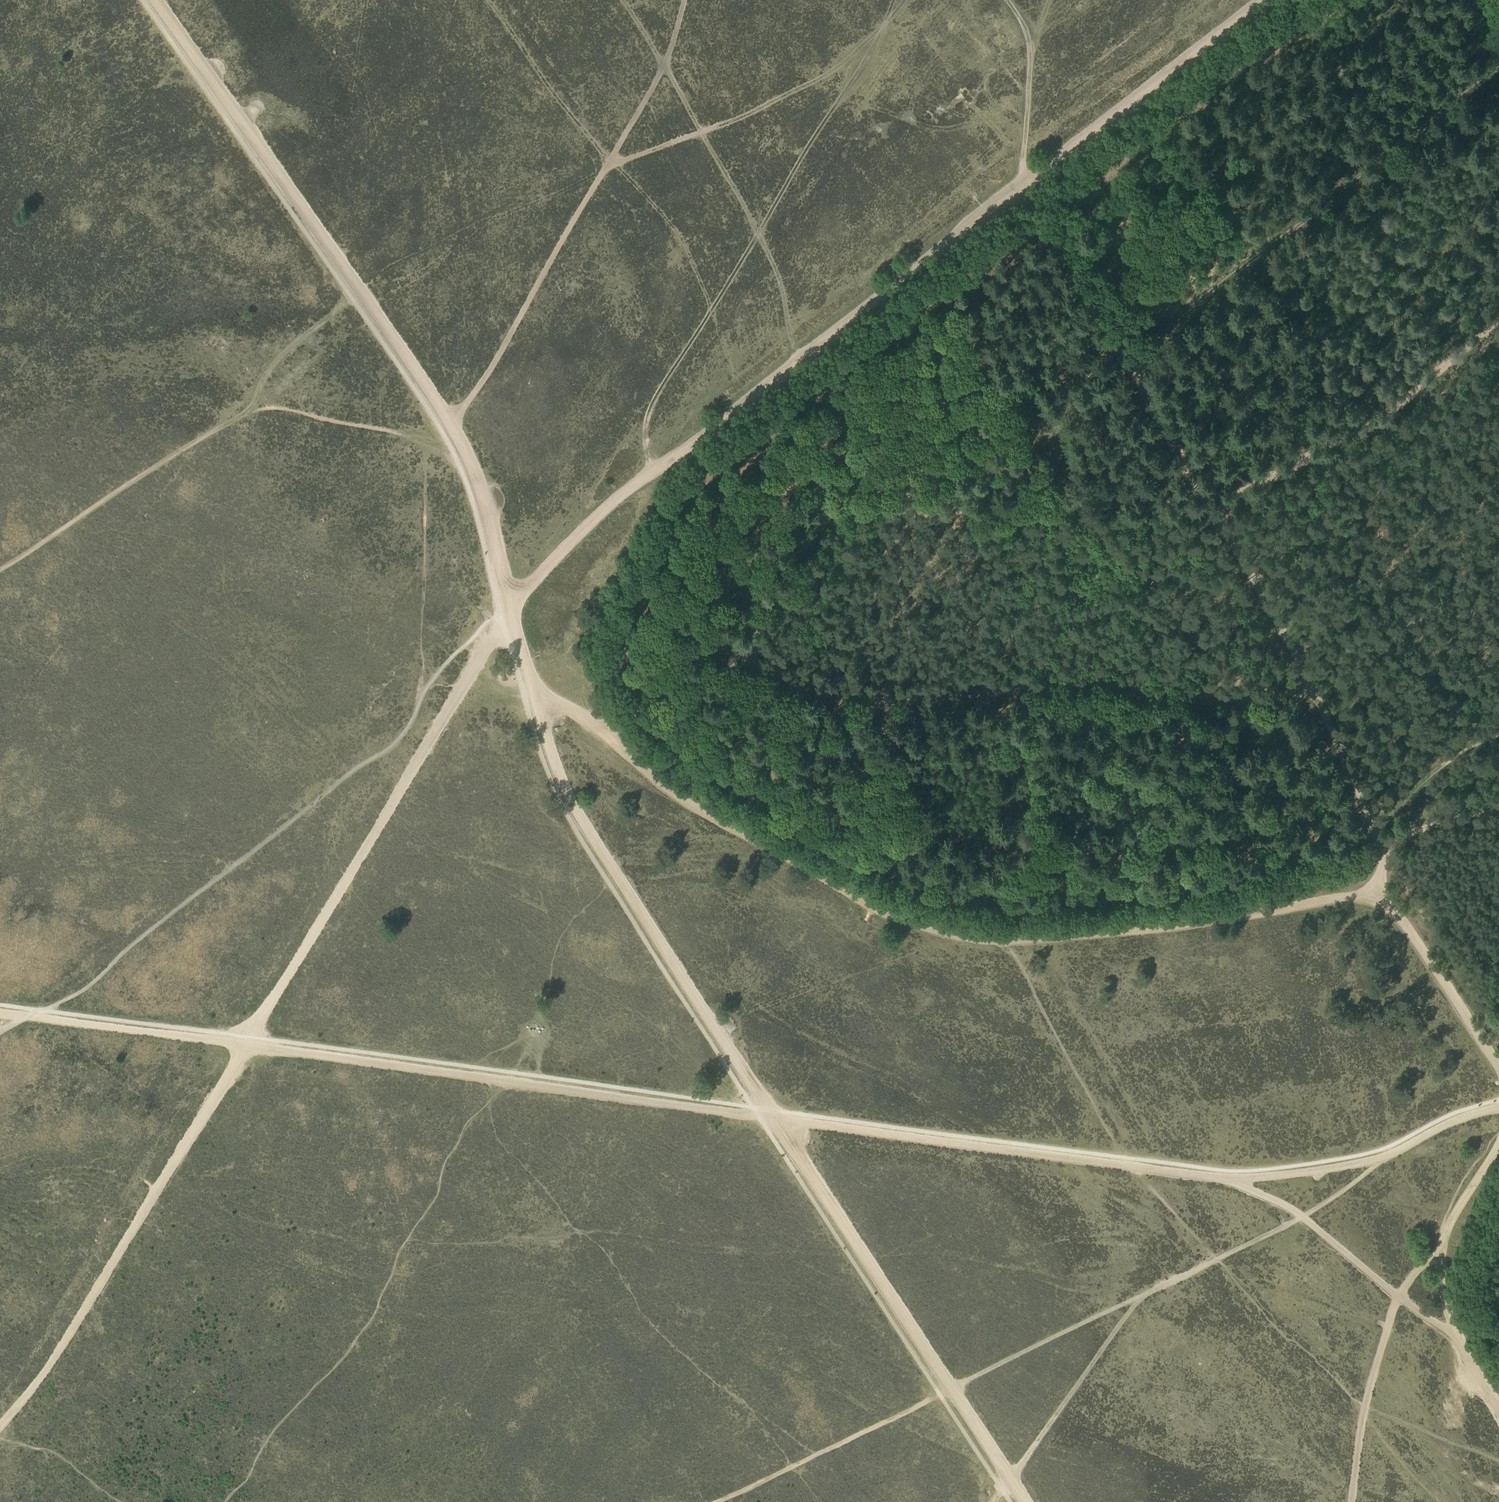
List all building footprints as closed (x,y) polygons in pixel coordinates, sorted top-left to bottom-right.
[(260,115),(267,114),(267,104),(259,104),(260,115)] [(1180,130),(1187,128),(1185,122),(1178,124),(1180,130)] [(1111,199),(1118,198),(1117,188),(1110,189),(1111,199)] [(972,295),(974,304),(981,302),(980,293),(972,295)] [(966,378),(961,390),(970,394),(975,382),(966,378)] [(830,380),(826,389),(833,392),(837,383),(830,380)] [(952,393),(947,403),(954,406),(958,396),(952,393)] [(962,429),(970,428),(969,417),(962,418),(962,429)] [(907,427),(914,425),(912,418),(905,421),(907,427)] [(908,486),(916,483),(913,474),(905,477),(908,486)] [(771,503),(764,507),(771,519),(778,514),(771,503)] [(642,605),(646,617),(650,615),(647,604),(642,605)]
